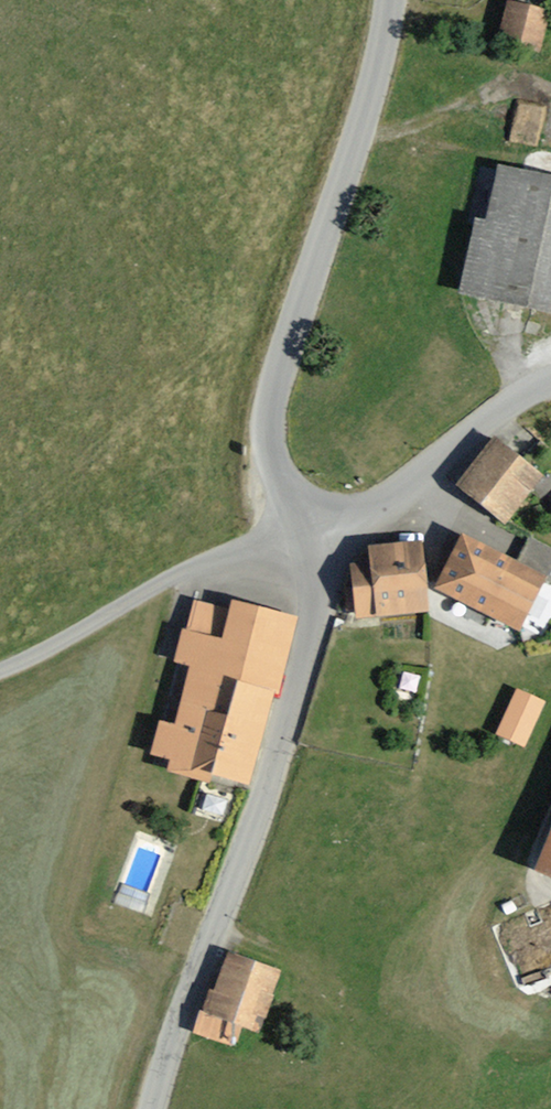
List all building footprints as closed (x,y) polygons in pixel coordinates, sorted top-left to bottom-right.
[(518,0),(502,0),(492,38),(537,49),(548,7),(518,0)] [(496,162),(484,216),(474,214),(459,289),(550,308),(550,173),(496,162)] [(541,468),(493,432),(454,483),(503,519),(541,468)] [(458,530),(429,590),(520,633),(550,569),(550,547),(527,535),(516,558),(458,530)] [(367,562),(345,563),(348,613),(424,608),(420,540),(366,543),(367,562)] [(296,616),(230,598),(219,636),(180,626),(171,658),(187,662),(171,722),(155,718),(144,759),(249,787),(296,616)] [(525,745),(546,698),(516,685),(496,732),(525,745)] [(530,867),(550,876),(550,818),(530,867)] [(281,966),(224,947),(197,1030),(235,1042),(240,1025),(259,1031),(281,966)]
